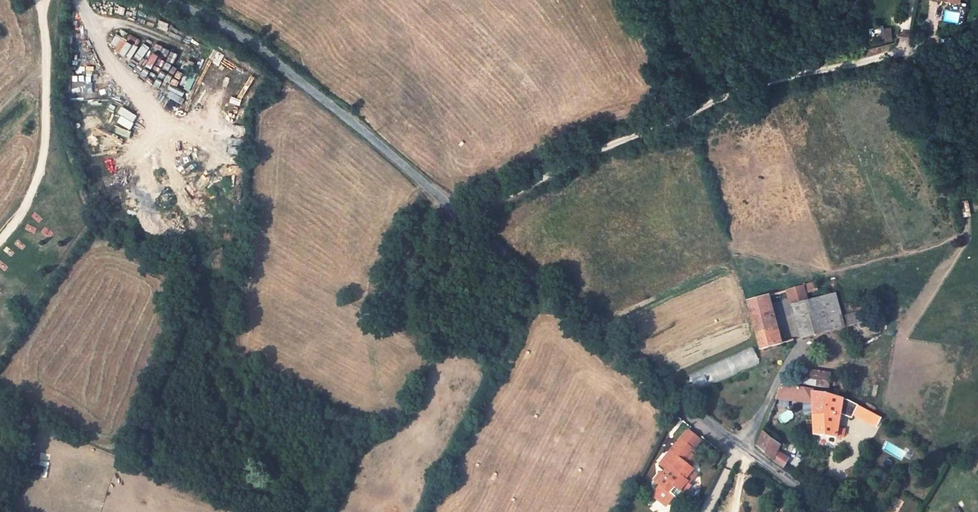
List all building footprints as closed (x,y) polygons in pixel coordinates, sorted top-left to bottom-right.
[(817,290),(815,282),(804,286),(806,293),(817,290)] [(808,302),(806,293),(804,286),(788,290),(793,306),(808,302)] [(821,325),(823,332),(845,326),(838,301),(836,294),(810,301),(817,326),(821,325)] [(782,344),(769,296),(748,302),(752,318),(760,350),(782,344)] [(810,301),(808,302),(793,306),(802,338),(823,332),(821,325),(817,326),(810,301)] [(862,321),(860,313),(845,316),(848,325),(862,321)] [(719,378),(759,363),(754,348),(713,363),(719,378)] [(831,375),(831,372),(797,368),(795,384),(829,388),(830,379),(831,375)] [(812,403),(813,416),(827,415),(826,395),(811,392),(810,388),(781,384),(776,397),(775,399),(812,403)] [(852,418),(854,414),(858,406),(847,400),(846,401),(842,398),(826,395),(827,415),(813,416),(814,435),(836,437),(838,428),(840,414),(852,418)] [(858,406),(854,414),(867,422),(871,412),(858,406)] [(867,422),(876,427),(882,418),(871,412),(867,422)] [(838,428),(836,437),(836,438),(840,438),(844,436),(845,430),(838,428)] [(680,439),(693,450),(699,443),(686,432),(680,439)] [(781,445),(763,432),(757,447),(773,460),(778,450),(781,445)] [(663,502),(670,501),(674,496),(674,497),(681,488),(687,481),(685,479),(693,470),(690,468),(697,459),(690,453),(693,450),(680,439),(659,463),(666,469),(670,472),(665,476),(664,476),(658,483),(660,486),(656,490),(656,497),(663,502)] [(790,459),(778,450),(773,460),(774,461),(784,467),(790,459)] [(687,481),(690,483),(697,473),(693,470),(685,479),(687,481)] [(664,476),(662,474),(661,473),(655,480),(658,483),(664,476)] [(690,483),(687,481),(681,488),(684,490),(690,483)] [(681,488),(674,497),(680,501),(687,492),(684,490),(681,488)]
